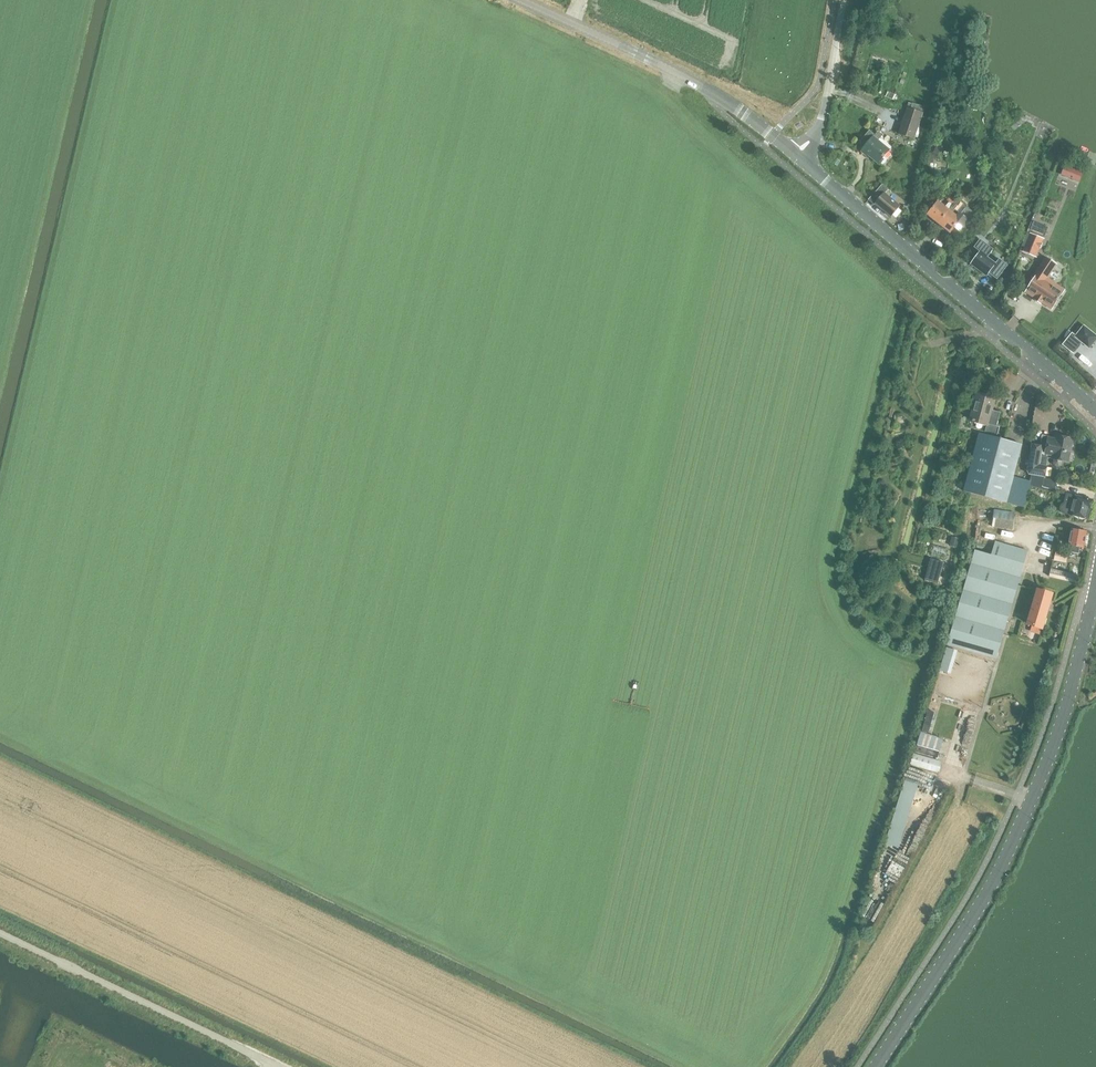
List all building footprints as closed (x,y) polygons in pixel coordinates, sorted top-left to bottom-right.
[(924,108),(929,110),(933,93),(928,92),(924,108)] [(907,109),(899,134),(915,139),(915,136),(918,137),(921,125),(919,124),(920,122),(925,123),(927,117),(922,116),(922,113),(924,109),(925,107),(924,107),(909,102),(907,109)] [(878,163),(879,162),(890,149),(874,136),(875,134),(870,130),(860,141),(866,146),(862,150),(878,163)] [(936,155),(939,146),(933,144),(930,153),(936,155)] [(1065,166),(1062,174),(1074,179),(1077,171),(1065,166)] [(891,216),(900,206),(885,193),(888,189),(882,184),(876,192),(881,196),(875,203),(891,216)] [(938,201),(928,214),(939,223),(950,210),(958,200),(951,194),(947,200),(949,202),(945,207),(938,201)] [(950,210),(939,223),(940,224),(939,226),(944,229),(945,228),(950,232),(955,227),(960,231),(962,233),(970,222),(967,219),(972,212),(967,208),(966,204),(961,200),(958,200),(950,210)] [(1035,222),(1023,251),(1036,256),(1048,227),(1035,222)] [(996,279),(1007,266),(999,260),(996,263),(988,258),(994,248),(980,239),(974,247),(980,252),(971,264),(986,276),(988,273),(996,279)] [(1033,279),(1025,292),(1051,310),(1063,292),(1054,287),(1057,283),(1048,278),(1055,267),(1044,259),(1032,277),(1033,279)] [(1063,345),(1073,353),(1082,342),(1089,348),(1095,339),(1095,336),(1084,326),(1075,336),(1072,334),(1063,345)] [(974,404),(970,419),(977,421),(987,424),(988,424),(988,423),(997,426),(1001,412),(992,409),(995,398),(977,393),(974,404)] [(987,424),(984,435),(996,438),(999,427),(997,426),(988,423),(988,424),(987,424)] [(966,483),(964,491),(979,495),(1007,503),(1007,502),(1024,507),(1025,504),(1026,498),(1028,490),(1030,486),(1031,481),(1030,480),(1014,476),(1019,455),(1022,445),(996,438),(984,435),(979,433),(976,444),(966,483)] [(1056,439),(1048,438),(1046,453),(1053,455),(1052,458),(1053,458),(1053,462),(1054,465),(1058,466),(1061,464),(1062,460),(1068,461),(1072,439),(1057,436),(1056,439)] [(1032,444),(1028,470),(1030,473),(1032,474),(1044,476),(1045,476),(1047,466),(1048,457),(1041,455),(1042,446),(1032,444)] [(1031,481),(1030,486),(1042,489),(1054,492),(1057,479),(1045,476),(1044,476),(1032,474),(1030,480),(1031,481)] [(1062,513),(1069,515),(1087,518),(1092,500),(1074,496),(1068,494),(1065,503),(1061,504),(1059,509),(1062,513)] [(995,509),(992,526),(1012,529),(1015,512),(995,509)] [(1083,548),(1086,531),(1071,528),(1068,545),(1070,546),(1070,550),(1078,551),(1079,547),(1083,548)] [(952,536),(950,545),(957,547),(959,538),(952,536)] [(995,657),(1027,550),(994,541),(991,554),(974,549),(947,643),(995,657)] [(1066,562),(1068,553),(1056,551),(1054,560),(1066,562)] [(939,582),(945,560),(932,557),(927,579),(939,582)] [(1051,568),(1051,576),(1076,578),(1077,570),(1051,568)] [(1042,628),(1052,594),(1037,589),(1027,623),(1042,628)] [(947,645),(940,668),(953,672),(960,649),(947,645)] [(931,730),(936,709),(928,708),(924,729),(931,730)] [(939,755),(945,736),(922,729),(916,749),(939,755)] [(910,765),(913,765),(936,771),(939,761),(913,754),(910,765)] [(901,787),(889,842),(903,845),(917,782),(906,780),(905,787),(901,787)]
